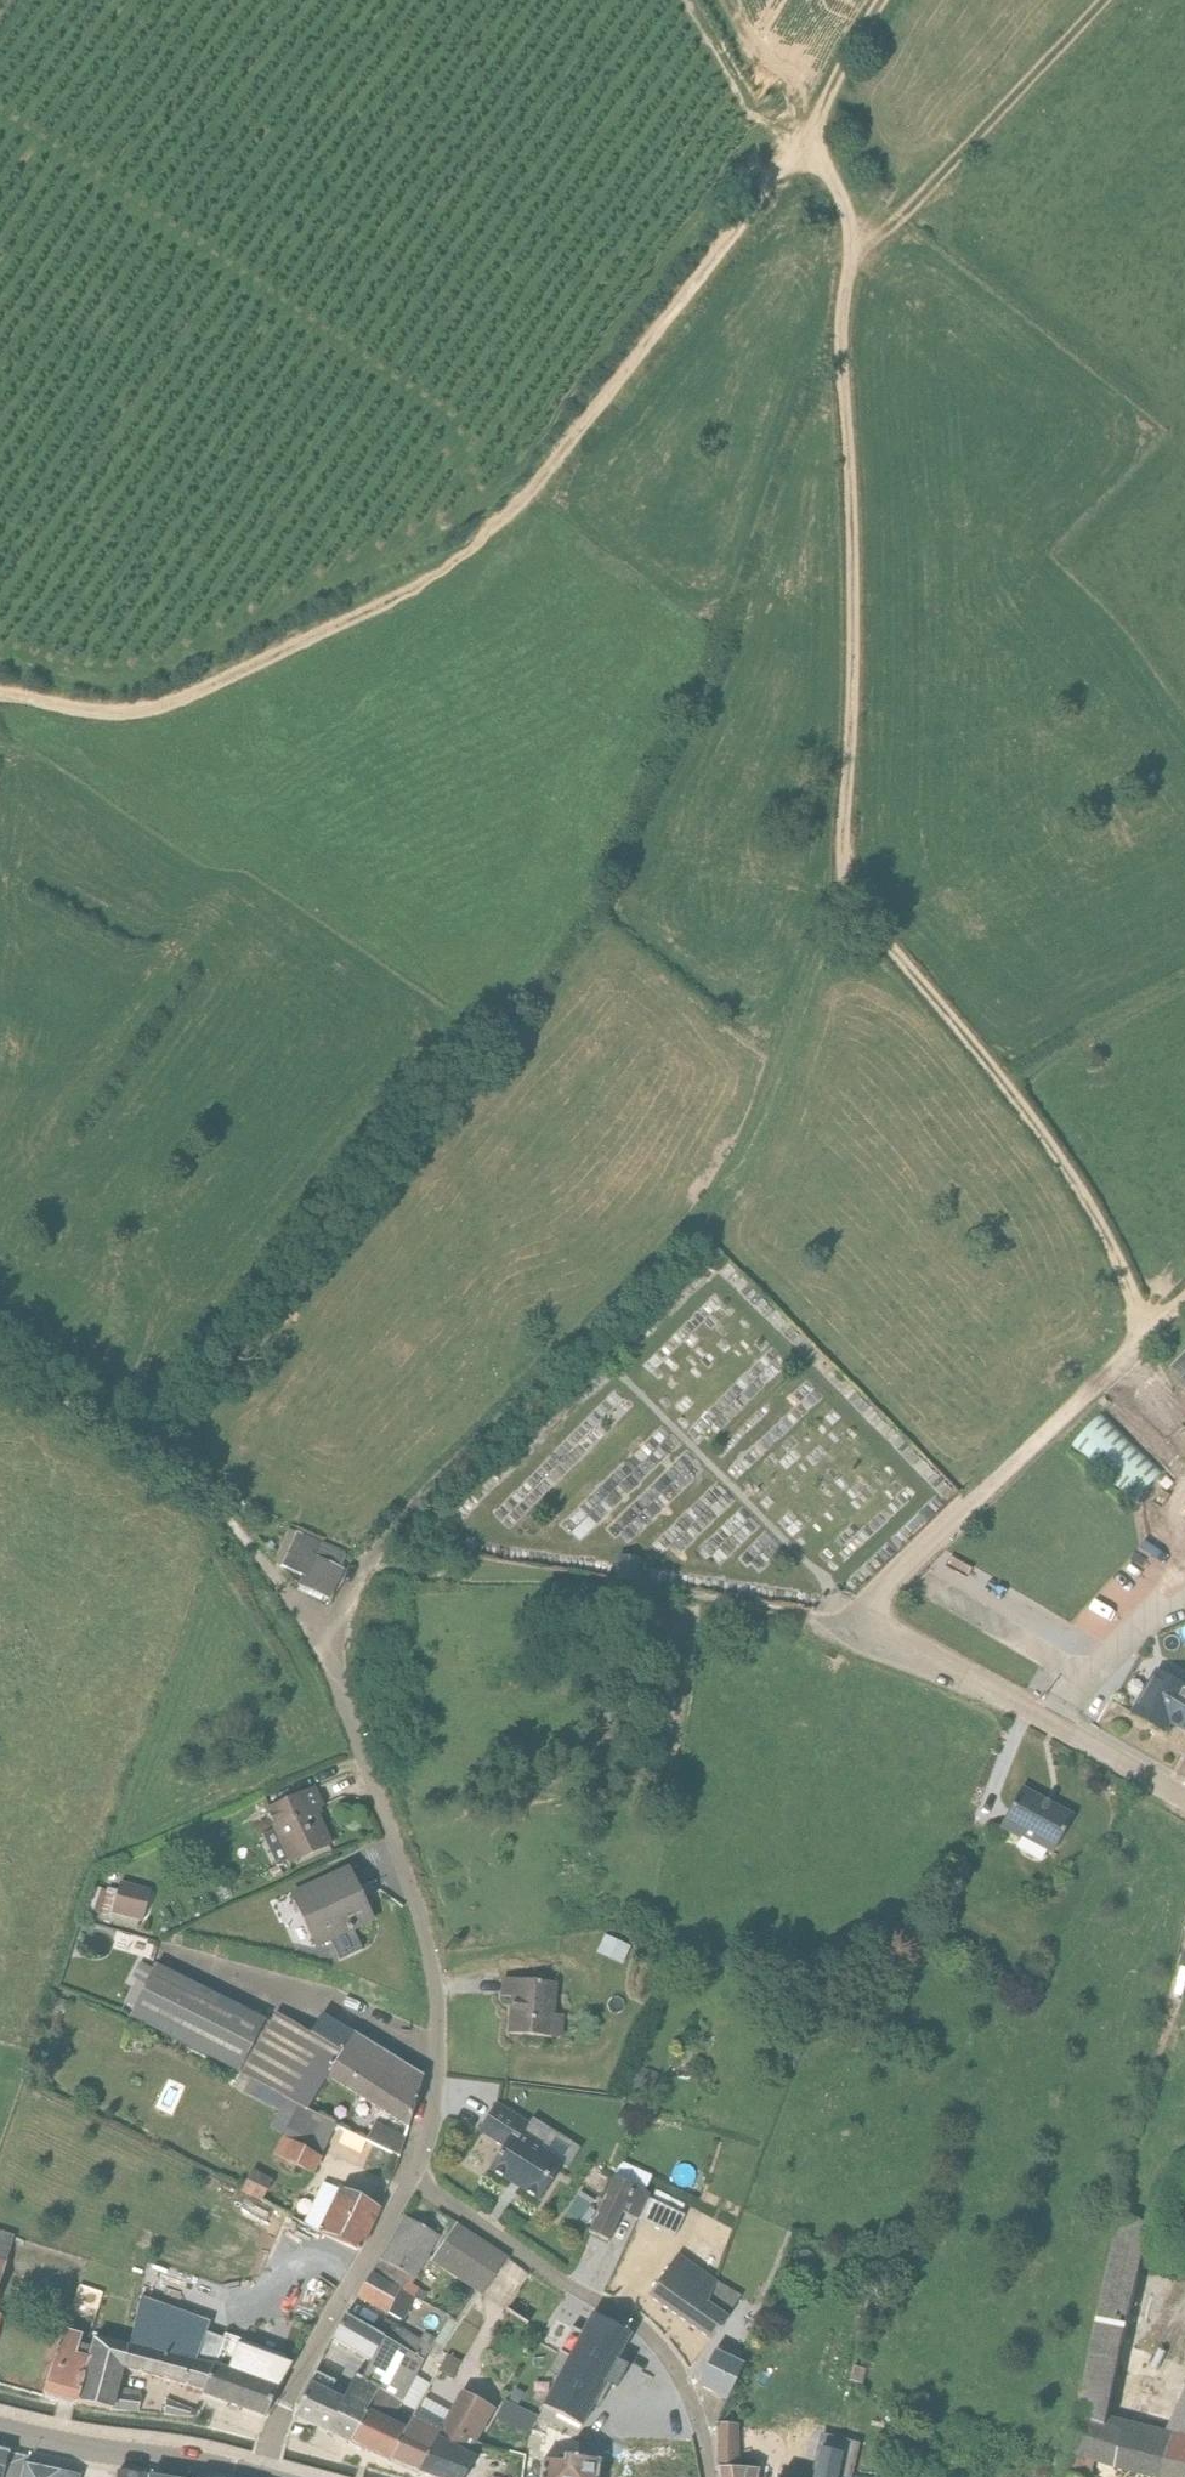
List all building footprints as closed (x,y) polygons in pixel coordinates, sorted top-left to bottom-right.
[(1170,1371),(1184,1386),(1184,1356),(1170,1371)] [(1105,1413),(1071,1449),(1132,1507),(1166,1471),(1105,1413)] [(281,1564),(296,1532),(287,1528),(274,1561),(281,1564)] [(296,1532),(281,1564),(280,1565),(304,1575),(299,1585),(323,1596),(328,1598),(342,1569),(340,1568),(345,1556),(342,1555),(343,1552),(296,1532)] [(323,1596),(299,1585),(297,1589),(321,1600),(323,1596)] [(1133,1716),(1166,1734),(1172,1725),(1184,1732),(1184,1686),(1158,1671),(1133,1716)] [(272,1831),(261,1837),(275,1868),(286,1863),(288,1865),(329,1846),(319,1823),(317,1824),(314,1817),(320,1814),(318,1809),(321,1808),(312,1789),(264,1812),(272,1831)] [(1020,1790),(997,1831),(1016,1841),(1017,1839),(1050,1857),(1071,1819),(1020,1790)] [(355,1891),(358,1890),(348,1869),(289,1896),(314,1950),(330,1943),(332,1942),(334,1946),(351,1939),(348,1932),(351,1931),(369,1922),(355,1891)] [(105,1893),(97,1919),(135,1930),(137,1922),(142,1924),(150,1890),(119,1882),(116,1895),(105,1893)] [(332,1942),(330,1943),(338,1961),(360,1951),(351,1931),(348,1932),(351,1939),(334,1946),(332,1942)] [(604,1935),(595,1953),(621,1965),(630,1946),(604,1935)] [(134,1981),(123,2002),(134,2008),(129,2018),(249,2081),(307,2110),(326,2079),(408,2127),(422,2078),(322,2014),(310,2034),(274,2012),(268,2023),(155,1965),(153,1970),(139,1963),(131,1979),(134,1981)] [(503,1978),(501,1996),(512,1997),(509,2034),(561,2038),(563,2015),(553,2014),(557,1983),(503,1978)] [(307,2110),(249,2081),(242,2094),(279,2112),(271,2129),(281,2134),(271,2156),(312,2176),(321,2158),(319,2157),(336,2125),(307,2110)] [(563,2163),(543,2149),(541,2140),(524,2129),(528,2124),(494,2104),(493,2105),(479,2129),(478,2130),(479,2131),(504,2146),(489,2167),(488,2169),(490,2170),(509,2182),(512,2178),(521,2184),(519,2188),(538,2200),(539,2201),(563,2163)] [(374,2122),(365,2140),(399,2157),(405,2137),(374,2122)] [(543,2149),(563,2163),(569,2166),(580,2149),(554,2132),(543,2149)] [(637,2220),(647,2197),(649,2194),(644,2191),(650,2176),(620,2162),(588,2233),(608,2242),(622,2213),(637,2220)] [(252,2169),(239,2193),(259,2203),(272,2181),(252,2169)] [(318,2232),(338,2190),(322,2182),(302,2224),(318,2232)] [(338,2190),(318,2232),(358,2251),(379,2207),(338,2188),(338,2190)] [(580,2192),(566,2214),(583,2225),(592,2210),(589,2208),(594,2201),(580,2192)] [(647,2197),(637,2220),(674,2237),(684,2215),(647,2197)] [(1165,2432),(1107,2416),(1149,2223),(1117,2216),(1077,2419),(1060,2476),(1091,2476),(1094,2463),(1117,2471),(1141,2476),(1184,2476),(1184,2389),(1165,2432)] [(373,2276),(414,2299),(421,2303),(426,2293),(411,2285),(438,2237),(404,2217),(380,2260),(381,2261),(373,2276)] [(456,2224),(430,2262),(482,2296),(507,2258),(456,2224)] [(13,2237),(0,2233),(0,2282),(13,2237)] [(692,2263),(698,2267),(710,2252),(704,2248),(702,2246),(691,2262),(692,2263)] [(692,2263),(691,2262),(677,2253),(648,2296),(679,2318),(694,2298),(710,2276),(698,2267),(692,2263)] [(555,2300),(511,2273),(488,2310),(532,2337),(555,2300)] [(414,2299),(373,2276),(370,2274),(362,2289),(358,2295),(359,2297),(403,2321),(414,2299)] [(694,2298),(679,2318),(710,2341),(728,2318),(707,2303),(717,2280),(710,2276),(694,2298)] [(707,2303),(728,2318),(739,2296),(717,2280),(707,2303)] [(79,2285),(72,2303),(97,2311),(102,2293),(79,2285)] [(607,2378),(629,2337),(628,2334),(591,2314),(540,2408),(580,2429),(607,2378)] [(428,2354),(436,2339),(423,2331),(419,2340),(384,2320),(377,2334),(344,2316),(332,2339),(370,2359),(381,2338),(423,2362),(428,2354)] [(127,2345),(180,2358),(187,2329),(145,2319),(144,2325),(133,2323),(127,2345)] [(436,2339),(428,2354),(433,2358),(455,2323),(448,2319),(436,2339)] [(75,2403),(90,2347),(79,2344),(82,2336),(60,2329),(42,2394),(46,2395),(73,2403),(75,2403)] [(206,2331),(199,2359),(211,2362),(219,2335),(206,2331)] [(211,2366),(203,2392),(201,2395),(265,2418),(269,2408),(276,2391),(294,2361),(223,2334),(211,2366)] [(90,2347),(75,2403),(111,2410),(137,2413),(140,2397),(116,2392),(122,2369),(203,2392),(211,2366),(180,2358),(127,2345),(93,2337),(90,2347)] [(629,2337),(607,2378),(647,2397),(661,2371),(642,2347),(629,2337)] [(361,2379),(378,2390),(401,2404),(415,2377),(423,2362),(381,2338),(370,2359),(361,2379)] [(713,2352),(697,2386),(726,2400),(743,2365),(713,2352)] [(447,2355),(438,2371),(451,2378),(460,2363),(447,2355)] [(326,2433),(343,2399),(329,2393),(334,2382),(314,2372),(293,2418),(326,2433)] [(343,2399),(326,2433),(349,2443),(378,2390),(361,2379),(355,2376),(343,2399)] [(415,2377),(401,2404),(415,2411),(429,2385),(415,2377)] [(378,2390),(349,2443),(388,2462),(406,2428),(390,2421),(401,2404),(378,2390)] [(406,2428),(388,2462),(417,2474),(436,2438),(468,2456),(475,2444),(494,2410),(460,2392),(448,2412),(424,2399),(406,2428)] [(165,2400),(164,2415),(181,2417),(192,2418),(194,2417),(195,2412),(165,2400)] [(716,2424),(717,2470),(718,2476),(756,2476),(758,2470),(739,2469),(737,2424),(716,2424)] [(417,2474),(425,2476),(464,2476),(480,2446),(475,2444),(468,2456),(436,2438),(417,2474)] [(857,2446),(842,2443),(841,2455),(817,2449),(811,2476),(851,2476),(857,2446)] [(25,2467),(27,2458),(0,2452),(0,2476),(22,2476),(25,2467)] [(540,2476),(595,2476),(597,2462),(562,2458),(561,2464),(542,2461),(540,2476)] [(22,2476),(77,2476),(25,2467),(22,2476)]
